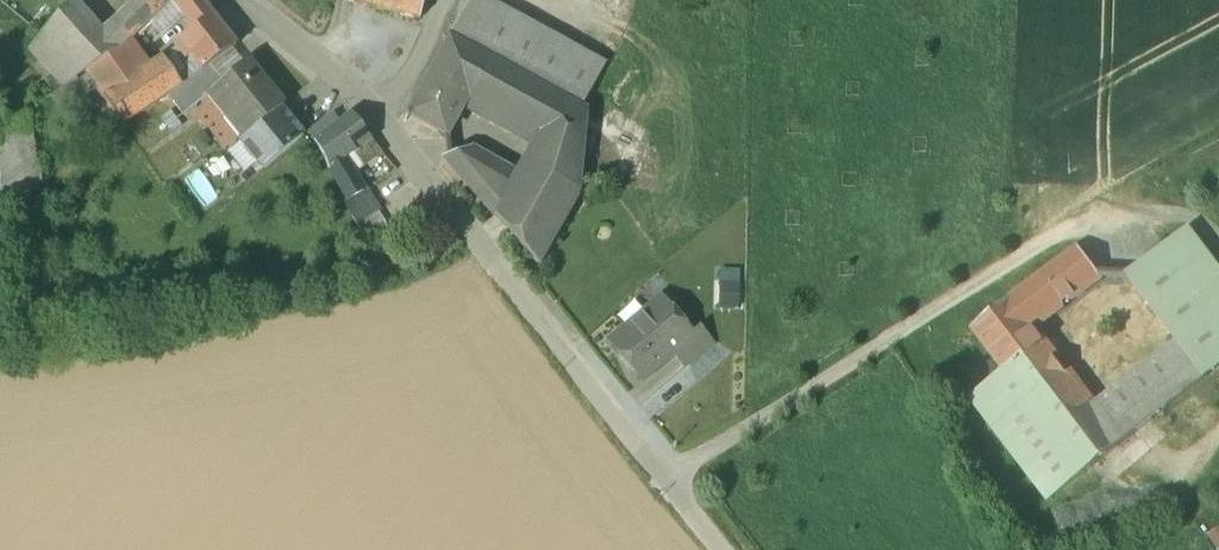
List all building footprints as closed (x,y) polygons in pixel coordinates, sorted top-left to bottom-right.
[(29,49),(53,75),(65,89),(89,72),(117,51),(101,33),(73,0),(72,0),(29,49)] [(81,9),(90,0),(73,0),(81,9)] [(140,1),(153,17),(171,0),(141,0),(140,1)] [(149,20),(155,28),(179,9),(172,0),(171,0),(153,17),(149,20)] [(200,0),(172,0),(179,9),(195,30),(213,16),(200,0)] [(420,19),(426,0),(349,0),(420,19)] [(489,0),(472,0),(450,39),(559,98),(581,110),(606,63),(489,0)] [(140,1),(101,33),(117,51),(128,41),(149,20),(153,17),(140,1)] [(195,30),(174,47),(186,62),(191,58),(202,71),(210,66),(237,46),(213,16),(195,30)] [(559,98),(450,39),(430,74),(469,96),(538,135),(559,98)] [(128,41),(117,51),(89,72),(105,98),(148,69),(128,41)] [(148,69),(105,98),(123,127),(175,91),(182,86),(164,59),(148,69)] [(223,82),(204,97),(206,98),(241,141),(281,108),(284,105),(248,61),(223,82)] [(182,86),(175,91),(191,110),(206,98),(204,97),(223,82),(210,66),(202,71),(182,86)] [(430,74),(408,114),(446,136),(469,96),(430,74)] [(53,75),(28,91),(39,109),(65,89),(53,75)] [(515,176),(492,216),(538,270),(579,197),(580,197),(588,114),(581,110),(559,98),(538,135),(515,176)] [(241,141),(240,141),(263,169),(304,136),(281,108),(241,141)] [(337,125),(331,117),(310,131),(330,170),(346,158),(371,139),(352,114),(337,125)] [(486,159),(469,149),(446,156),(447,162),(470,188),(486,159)] [(386,157),(358,177),(365,190),(397,170),(386,157)] [(358,177),(346,158),(330,170),(335,179),(347,200),(348,201),(365,190),(358,177)] [(486,159),(470,188),(492,216),(515,176),(486,159)] [(365,190),(348,201),(347,200),(345,201),(357,224),(378,211),(365,190)] [(1128,278),(1189,359),(1206,381),(1218,371),(1218,317),(1166,248),(1128,278)] [(1081,251),(1060,267),(1081,294),(1101,278),(1081,251)] [(1081,294),(1060,267),(1047,277),(1068,304),(1081,294)] [(1047,277),(976,331),(1008,372),(1010,375),(1046,348),(1033,330),(1068,304),(1047,277)] [(661,301),(611,343),(642,380),(673,354),(692,338),(690,335),(661,301)] [(697,329),(690,335),(692,338),(673,354),(683,366),(710,344),(697,329)] [(1046,348),(1010,375),(1030,402),(1086,475),(1122,447),(1104,424),(1046,348)] [(1189,359),(1167,375),(1184,399),(1206,381),(1189,359)] [(1008,372),(972,400),(995,430),(1030,402),(1010,375),(1008,372)] [(1167,375),(1118,413),(1136,436),(1184,399),(1167,375)] [(1086,475),(1030,402),(995,430),(1051,503),(1086,475)] [(1136,436),(1118,413),(1104,424),(1122,447),(1136,436)]
